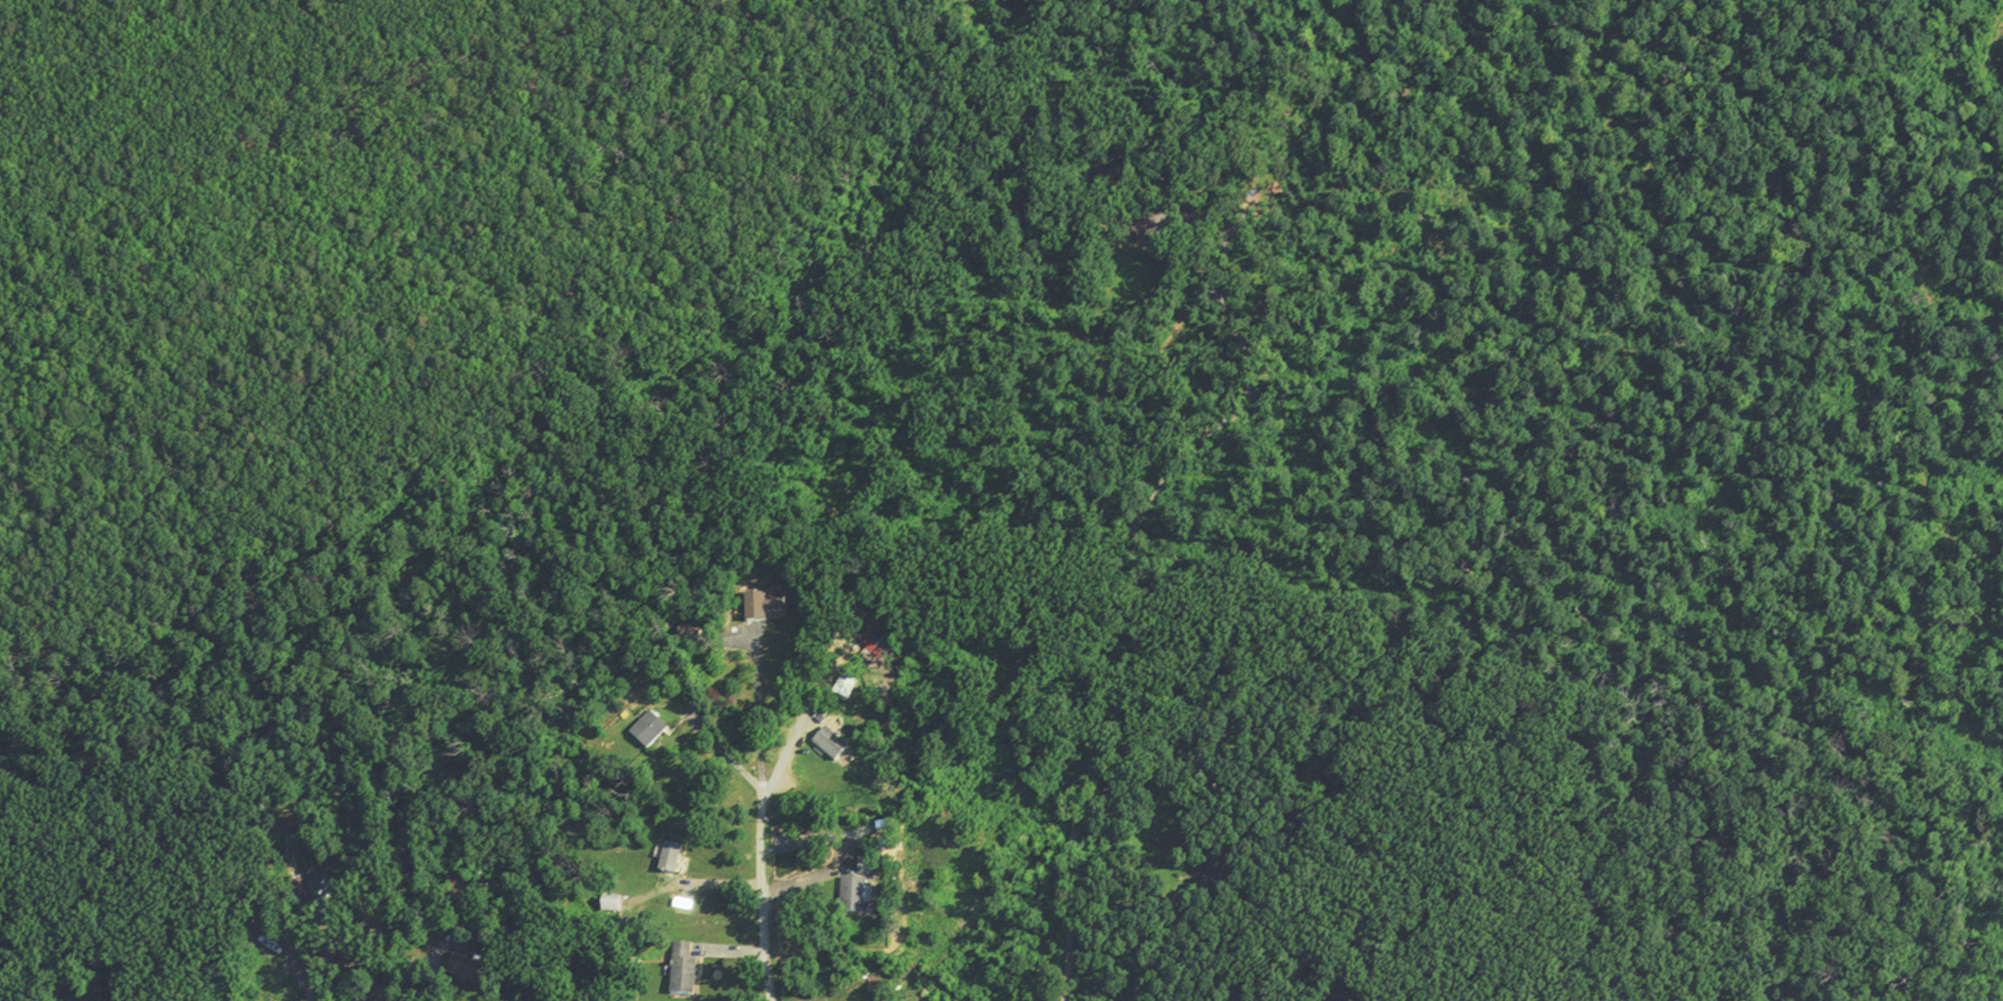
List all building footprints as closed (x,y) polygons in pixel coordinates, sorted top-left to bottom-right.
[(840,694),(858,701),(866,680),(849,674),(840,694)] [(639,737),(660,755),(681,730),(659,712),(639,737)] [(822,742),(849,765),(861,750),(835,727),(822,742)] [(688,876),(691,846),(671,844),(668,874),(688,876)] [(866,866),(872,878),(884,872),(878,860),(866,866)] [(335,875),(313,875),(313,907),(335,907),(335,875)] [(878,880),(847,880),(847,914),(878,914),(878,880)] [(684,997),(706,997),(706,961),(698,961),(698,946),(684,946),(684,997)] [(457,975),(483,982),(488,964),(462,957),(457,975)]
